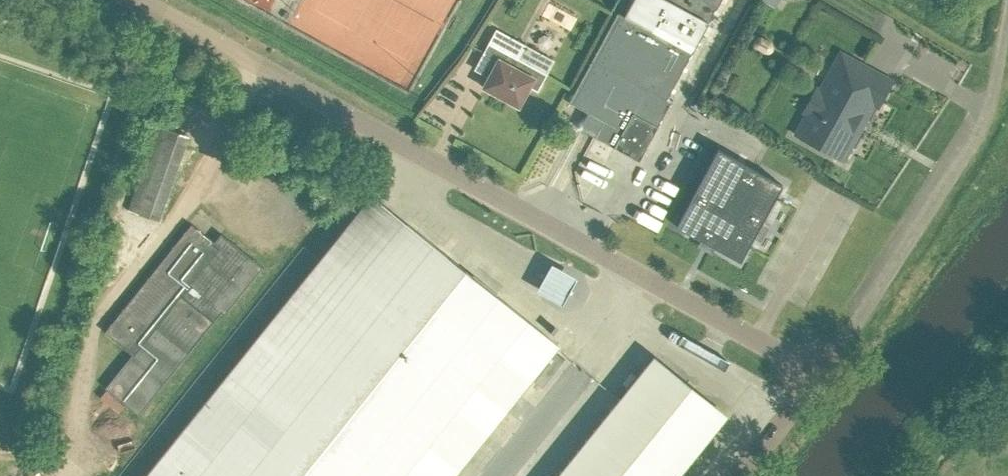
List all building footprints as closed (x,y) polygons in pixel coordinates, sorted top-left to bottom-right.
[(709,23),(717,9),(722,0),(633,0),(625,16),(618,12),(593,59),(569,102),(603,121),(595,137),(639,161),(671,102),(667,100),(709,23)] [(537,91),(553,60),(524,44),(516,59),(487,43),(483,50),(497,58),(487,76),(481,87),(516,106),(527,86),(535,90),(537,91)] [(880,107),(894,81),(845,54),(824,94),(816,90),(805,111),(810,113),(797,136),(843,161),(851,145),(848,143),(870,102),(880,107)] [(129,211),(159,221),(188,135),(158,125),(129,211)] [(740,263),(783,186),(719,151),(677,227),(740,263)] [(555,349),(368,198),(144,475),(453,475),(555,349)] [(104,388),(137,415),(220,312),(223,315),(261,267),(224,238),(217,247),(190,224),(103,333),(131,355),(104,388)] [(569,303),(585,275),(557,259),(541,288),(569,303)] [(728,415),(653,355),(556,475),(679,475),(728,415)]
